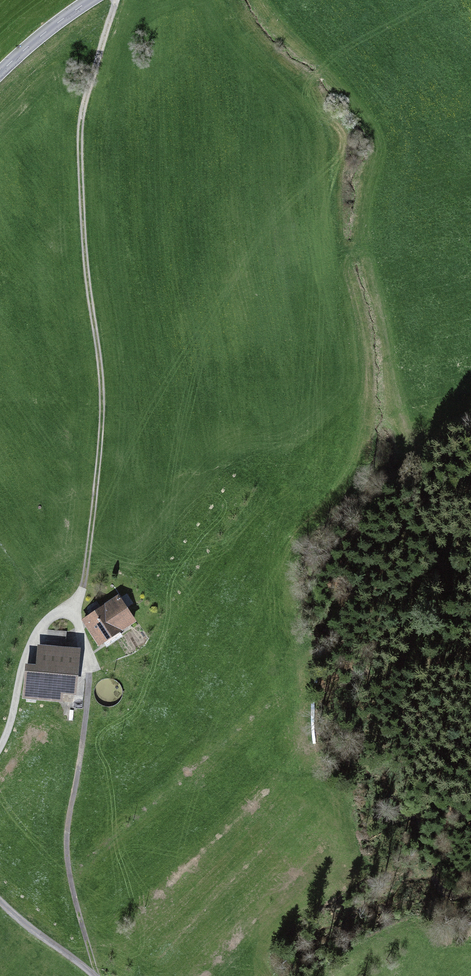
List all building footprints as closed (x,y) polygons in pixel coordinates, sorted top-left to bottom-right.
[(99,650),(137,627),(119,599),(81,622),(99,650)] [(76,699),(82,654),(38,649),(36,668),(28,667),(24,702),(65,707),(66,698),(76,699)]
